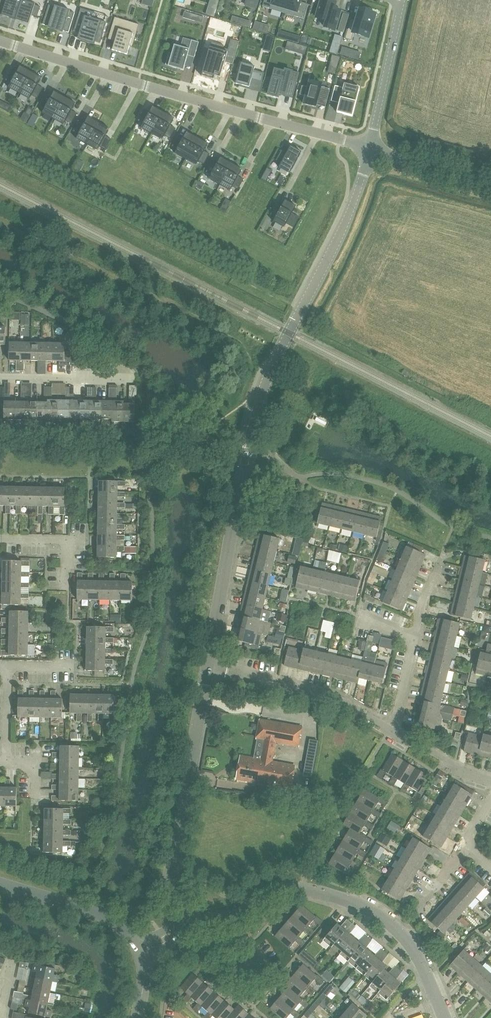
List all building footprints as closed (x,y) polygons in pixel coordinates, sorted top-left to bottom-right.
[(22,0),(7,0),(3,11),(2,15),(15,20),(22,0)] [(35,5),(35,4),(22,0),(15,20),(29,24),(32,16),(35,5)] [(246,0),(245,5),(256,8),(259,0),(247,0),(246,0)] [(283,13),(287,0),(265,0),(263,7),(283,13)] [(283,13),(304,19),(308,5),(301,2),(301,0),(287,0),(283,13)] [(334,30),(340,11),(333,9),(335,2),(327,0),(321,0),(316,18),(326,21),(324,27),(334,30)] [(75,13),(70,11),(70,10),(55,6),(55,7),(49,5),(43,24),(48,26),(48,28),(63,33),(64,31),(68,32),(75,13)] [(79,33),(77,39),(95,45),(95,42),(100,43),(107,23),(86,16),(88,11),(81,8),(74,31),(79,33)] [(344,39),(352,41),(354,33),(368,37),(375,14),(360,10),(356,21),(350,19),(344,39)] [(204,17),(197,15),(195,21),(202,23),(204,17)] [(132,47),(137,31),(127,28),(129,22),(115,17),(110,34),(116,36),(115,41),(112,50),(127,54),(130,46),(132,47)] [(344,33),(347,23),(341,21),(338,31),(344,33)] [(277,37),(284,39),(286,32),(279,30),(277,37)] [(302,37),(295,35),(293,42),(299,44),(302,37)] [(169,53),(165,65),(184,71),(185,66),(188,56),(194,58),(195,58),(199,42),(192,40),(189,49),(181,47),(174,45),(172,54),(169,53)] [(212,42),(202,76),(214,80),(216,74),(221,76),(225,62),(228,50),(228,49),(223,48),(224,45),(212,42)] [(340,55),(347,57),(349,49),(342,47),(340,55)] [(242,63),(236,84),(239,85),(249,87),(251,80),(262,83),(262,82),(265,73),(254,71),(255,67),(242,63)] [(20,66),(16,73),(11,70),(5,81),(11,84),(9,88),(19,93),(31,72),(20,66)] [(275,70),(268,95),(274,96),(274,97),(276,97),(277,97),(279,97),(279,95),(279,94),(292,97),(297,80),(291,78),(292,72),(291,71),(288,70),(288,71),(285,70),(285,72),(275,70)] [(32,95),(38,98),(43,88),(38,85),(42,78),(31,72),(19,93),(30,99),(32,95)] [(306,96),(304,104),(316,107),(318,100),(320,101),(320,102),(326,104),(330,89),(321,87),(322,84),(310,81),(308,87),(306,96)] [(335,86),(331,101),(340,103),(337,112),(337,113),(352,117),(353,116),(352,116),(359,88),(360,87),(344,84),(343,88),(335,86)] [(65,97),(54,92),(43,113),(53,119),(65,97)] [(76,103),(65,97),(53,119),(64,125),(66,121),(72,124),(77,113),(72,111),(76,103)] [(29,106),(25,113),(30,116),(33,109),(29,106)] [(149,114),(144,111),(138,121),(143,124),(141,128),(152,134),(164,112),(153,106),(152,108),(149,114)] [(152,134),(163,140),(165,136),(170,139),(176,128),(170,125),(174,118),(164,112),(152,134)] [(27,124),(32,127),(38,116),(33,113),(27,124)] [(84,124),(79,121),(73,132),(79,135),(76,139),(87,144),(99,123),(88,117),(84,124)] [(110,129),(99,123),(87,144),(98,150),(100,146),(105,149),(111,139),(106,136),(110,129)] [(172,147),(177,149),(175,153),(186,159),(198,138),(187,132),(183,139),(178,136),(172,147)] [(208,144),(198,138),(186,159),(197,165),(199,161),(204,164),(210,154),(205,151),(208,144)] [(290,173),(301,154),(302,152),(291,146),(287,153),(281,163),(280,166),(279,167),(290,173)] [(276,160),(281,163),(287,153),(281,150),(276,160)] [(209,179),(220,185),(232,163),(221,157),(217,165),(211,162),(206,171),(211,175),(209,179)] [(242,169),(232,163),(220,185),(230,191),(233,187),(238,190),(244,179),(238,176),(242,169)] [(262,179),(266,181),(272,170),(268,168),(262,179)] [(284,228),(285,226),(287,223),(294,227),(299,217),(293,213),(295,208),(296,206),(285,200),(284,202),(281,207),(276,204),(270,215),(276,217),(273,221),(284,228)] [(229,207),(223,204),(220,210),(226,212),(229,207)] [(20,343),(9,342),(9,360),(17,361),(16,371),(20,371),(20,343)] [(31,343),(20,343),(20,371),(24,371),(24,361),(31,361),(31,343)] [(42,343),(31,343),(31,361),(38,361),(38,374),(42,374),(42,343)] [(53,343),(42,343),(42,374),(46,374),(46,361),(53,361),(53,343)] [(53,343),(53,361),(60,361),(60,372),(64,372),(64,361),(65,344),(53,343)] [(130,386),(130,395),(130,396),(129,404),(124,404),(124,401),(123,422),(134,422),(135,395),(136,395),(136,386),(130,386)] [(37,420),(47,420),(48,387),(45,387),(44,396),(44,402),(38,402),(37,420)] [(52,387),(48,387),(47,420),(58,421),(58,400),(52,400),(52,396),(52,387)] [(59,418),(69,418),(70,387),(66,387),(66,400),(58,400),(58,421),(59,421),(59,419),(59,418)] [(74,387),(70,387),(69,418),(80,419),(80,401),(74,400),(74,387)] [(15,402),(10,402),(10,393),(5,393),(5,388),(0,388),(0,402),(4,402),(4,420),(15,420),(15,402)] [(80,419),(91,419),(92,388),(88,388),(88,396),(88,401),(80,401),(80,419)] [(95,388),(92,388),(91,419),(101,419),(102,401),(95,401),(96,396),(95,388)] [(112,422),(113,388),(109,388),(109,396),(109,401),(102,401),(101,419),(112,419),(112,422)] [(117,388),(113,388),(112,422),(123,422),(124,401),(117,401),(117,396),(117,388)] [(21,402),(15,402),(15,420),(26,420),(27,393),(21,393),(21,396),(21,402)] [(32,394),(27,393),(26,420),(37,420),(38,402),(32,402),(32,396),(32,394)] [(99,492),(118,492),(118,486),(126,486),(126,481),(117,481),(99,481),(99,492)] [(11,487),(0,487),(0,505),(6,506),(6,513),(11,514),(11,506),(11,487)] [(11,487),(11,506),(17,506),(17,514),(21,514),(21,506),(22,487),(11,487)] [(22,487),(21,506),(27,506),(27,514),(32,514),(32,506),(33,487),(22,487)] [(33,487),(32,506),(38,506),(38,514),(43,514),(43,506),(43,488),(33,487)] [(43,488),(43,506),(49,506),(49,514),(54,514),(54,506),(54,488),(43,488)] [(54,488),(54,506),(60,506),(60,514),(65,514),(65,506),(65,488),(54,488)] [(99,492),(99,502),(117,503),(117,497),(125,497),(125,492),(118,492),(99,492)] [(99,514),(117,514),(117,508),(125,508),(125,503),(117,503),(99,502),(99,514)] [(329,526),(333,506),(322,503),(317,523),(329,526)] [(345,508),(333,506),(329,526),(340,529),(345,508)] [(357,511),(345,508),(340,529),(352,532),(357,511)] [(357,511),(352,532),(364,535),(368,514),(357,511)] [(99,514),(98,524),(117,524),(117,518),(125,518),(125,514),(117,514),(99,514)] [(381,517),(368,514),(364,535),(376,538),(381,517)] [(98,535),(117,535),(117,529),(125,529),(125,524),(117,524),(98,524),(98,535)] [(256,546),(277,550),(279,539),(259,534),(256,546)] [(98,535),(98,546),(116,546),(116,540),(125,540),(125,535),(117,535),(98,535)] [(116,546),(98,546),(98,557),(116,558),(116,551),(124,551),(124,546),(116,546)] [(277,550),(256,546),(253,558),(274,562),(277,550)] [(402,558),(421,566),(426,555),(406,547),(402,558)] [(297,557),(289,555),(287,563),(295,564),(297,557)] [(462,567),(482,572),(485,560),(464,555),(462,567)] [(274,562),(253,558),(251,569),(271,574),(274,562)] [(402,558),(397,569),(416,577),(421,566),(402,558)] [(3,560),(3,571),(21,572),(21,566),(29,566),(29,561),(21,561),(3,560)] [(307,590),(312,569),(300,567),(295,587),(307,590)] [(479,584),(482,572),(462,567),(459,579),(479,584)] [(271,574),(251,569),(248,581),(268,586),(271,574)] [(312,569),(307,590),(319,593),(324,572),(312,569)] [(392,580),(412,589),(416,577),(397,569),(392,580)] [(2,582),(21,583),(21,576),(29,577),(29,572),(21,572),(3,571),(2,582)] [(324,572),(319,593),(331,595),(336,575),(324,572)] [(77,599),(88,599),(88,581),(80,581),(80,578),(82,578),(82,573),(77,573),(77,581),(77,599)] [(88,599),(99,600),(99,581),(91,581),(91,579),(93,579),(93,573),(88,573),(88,581),(88,599)] [(99,600),(109,600),(110,581),(102,581),(102,579),(104,579),(104,573),(99,573),(99,581),(99,600)] [(109,600),(120,600),(120,582),(112,581),(112,579),(115,579),(115,573),(110,573),(110,581),(109,600)] [(121,574),(120,582),(120,600),(132,600),(132,582),(123,582),(123,579),(125,579),(125,574),(121,574)] [(336,575),(331,595),(343,598),(348,578),(336,575)] [(348,578),(343,598),(355,601),(360,581),(348,578)] [(476,596),(479,584),(459,579),(456,591),(476,596)] [(392,580),(387,592),(407,600),(412,589),(392,580)] [(245,593),(265,598),(268,586),(248,581),(245,593)] [(2,582),(2,593),(21,593),(21,587),(29,587),(29,583),(21,583),(2,582)] [(476,596),(456,591),(453,603),(474,608),(476,596)] [(407,600),(387,592),(383,603),(402,611),(407,600)] [(21,593),(2,593),(2,605),(21,605),(21,598),(29,598),(29,593),(21,593)] [(265,598),(245,593),(242,605),(263,610),(265,598)] [(474,608),(453,603),(450,615),(471,620),(474,608)] [(239,617),(244,618),(265,623),(265,622),(260,620),(263,610),(242,605),(239,617)] [(2,623),(10,623),(28,623),(29,611),(10,611),(10,620),(8,620),(8,618),(2,618),(2,623)] [(287,615),(278,612),(276,620),(285,622),(287,615)] [(121,615),(111,615),(110,621),(116,621),(116,624),(121,624),(121,615)] [(263,628),(265,623),(244,618),(241,630),(262,635),(267,636),(269,630),(263,628)] [(436,630),(457,635),(460,623),(439,618),(436,630)] [(28,634),(28,623),(10,623),(10,631),(7,631),(7,629),(2,629),(2,633),(10,634),(28,634)] [(87,626),(87,637),(105,638),(105,632),(114,632),(114,627),(105,627),(87,626)] [(262,635),(241,630),(239,641),(259,646),(262,635)] [(457,635),(436,630),(434,642),(454,647),(457,635)] [(28,645),(28,634),(10,634),(9,642),(7,642),(7,639),(1,639),(1,644),(9,644),(28,645)] [(113,638),(105,638),(87,637),(87,648),(105,649),(105,642),(113,643),(113,638)] [(379,647),(387,649),(389,639),(388,639),(381,637),(379,647)] [(451,659),(454,647),(434,642),(431,654),(451,659)] [(28,655),(28,645),(9,644),(9,653),(7,652),(7,650),(1,650),(1,655),(10,655),(28,655)] [(490,662),(490,645),(487,644),(485,654),(480,653),(475,673),(488,676),(490,662)] [(284,665),(296,668),(300,649),(288,646),(284,665)] [(87,648),(86,659),(105,659),(105,653),(113,653),(113,649),(105,649),(87,648)] [(303,650),(300,649),(296,668),(308,671),(313,650),(303,648),(303,650)] [(308,671),(320,674),(325,653),(313,650),(308,671)] [(337,656),(325,653),(320,674),(332,677),(337,656)] [(448,670),(451,659),(431,654),(428,666),(448,670)] [(354,660),(349,659),(345,680),(357,682),(363,657),(356,655),(354,660)] [(337,656),(332,677),(345,680),(349,659),(337,656)] [(363,657),(357,682),(358,683),(359,678),(370,680),(375,660),(363,657)] [(105,659),(86,659),(86,671),(105,671),(105,664),(113,664),(113,660),(105,659)] [(375,660),(370,680),(382,683),(387,663),(375,660)] [(445,682),(448,670),(428,666),(425,677),(445,682)] [(443,694),(445,682),(425,677),(422,689),(443,694)] [(440,705),(443,694),(422,689),(419,701),(424,702),(444,707),(445,706),(440,705)] [(29,717),(29,699),(21,699),(21,696),(23,696),(23,691),(18,691),(18,699),(18,717),(29,717)] [(40,717),(40,699),(32,699),(32,696),(34,696),(34,691),(30,691),(29,699),(29,717),(40,717)] [(40,691),(40,699),(40,717),(50,718),(51,699),(43,699),(43,697),(45,697),(45,691),(40,691)] [(51,691),(51,699),(50,718),(62,718),(62,699),(53,699),(53,697),(56,697),(56,691),(51,691)] [(82,713),(82,695),(70,695),(70,713),(77,713),(77,721),(82,721),(82,713)] [(82,695),(82,713),(88,713),(88,721),(92,721),(92,713),(93,695),(82,695)] [(103,714),(103,695),(93,695),(92,713),(98,714),(98,722),(103,722),(103,714)] [(103,695),(103,714),(109,714),(109,722),(114,722),(114,713),(114,695),(103,695)] [(454,709),(444,707),(424,702),(421,714),(442,719),(451,721),(454,709)] [(442,719),(421,714),(418,726),(439,731),(442,719)] [(264,740),(261,759),(257,783),(290,789),(294,765),(272,761),(276,743),(298,747),(301,727),(261,720),(257,739),(264,740)] [(476,754),(480,736),(468,733),(464,751),(476,754)] [(476,754),(487,757),(490,742),(490,736),(483,735),(483,736),(480,736),(476,754)] [(447,744),(458,746),(460,739),(454,738),(449,737),(447,744)] [(52,757),(60,758),(79,758),(79,746),(61,746),(60,755),(58,755),(58,753),(52,753),(52,757)] [(377,777),(381,779),(386,772),(393,777),(394,777),(404,761),(391,754),(382,770),(381,769),(377,777)] [(257,783),(261,759),(241,756),(237,780),(257,783)] [(79,769),(79,758),(60,758),(60,766),(58,766),(58,764),(52,763),(52,768),(60,768),(79,769)] [(415,768),(404,761),(394,777),(393,777),(389,784),(393,786),(397,779),(405,784),(406,784),(415,768)] [(52,779),(60,779),(79,780),(79,769),(60,768),(60,777),(58,777),(58,774),(52,774),(52,779)] [(400,791),(405,794),(409,787),(418,792),(418,791),(428,775),(415,768),(406,784),(405,784),(400,791)] [(437,775),(432,784),(437,787),(442,778),(437,775)] [(84,780),(79,780),(60,779),(60,787),(57,787),(58,785),(52,785),(52,790),(60,790),(78,790),(84,790),(84,780)] [(5,780),(5,788),(5,806),(16,806),(17,788),(8,788),(8,785),(10,785),(10,780),(5,780)] [(448,795),(466,806),(473,795),(455,785),(448,795)] [(385,806),(388,802),(381,797),(380,798),(364,788),(357,800),(373,810),(374,809),(378,802),(385,806)] [(78,801),(78,790),(60,790),(60,798),(57,798),(57,796),(52,796),(52,801),(60,801),(78,801)] [(416,791),(412,798),(414,799),(419,802),(423,794),(419,792),(418,791),(418,792),(416,791)] [(460,816),(466,806),(448,795),(442,806),(460,816)] [(357,800),(350,813),(366,822),(367,821),(371,814),(378,818),(381,814),(374,809),(373,810),(357,800)] [(442,806),(436,816),(454,827),(460,816),(442,806)] [(45,808),(45,819),(63,819),(63,813),(71,814),(71,808),(63,808),(63,809),(45,808)] [(366,822),(350,813),(343,825),(350,829),(359,834),(364,826),(371,830),(374,825),(367,821),(366,822)] [(447,837),(454,827),(436,816),(429,826),(447,837)] [(44,830),(63,830),(63,824),(71,824),(71,820),(63,819),(45,819),(44,830)] [(390,820),(386,827),(394,832),(399,825),(390,820)] [(441,848),(447,837),(429,826),(423,837),(441,848)] [(366,838),(359,834),(350,829),(343,840),(359,850),(359,849),(364,842),(371,846),(374,841),(366,837),(366,838)] [(44,830),(44,841),(63,841),(63,835),(71,835),(71,830),(63,830),(44,830)] [(381,832),(376,839),(386,845),(390,838),(381,832)] [(407,848),(425,859),(431,849),(413,838),(407,848)] [(343,840),(335,852),(352,862),(352,861),(357,853),(364,858),(367,853),(359,849),(359,850),(343,840)] [(63,841),(44,841),(44,852),(63,853),(63,846),(71,846),(71,841),(63,841)] [(374,847),(370,854),(379,859),(382,854),(383,852),(374,847)] [(419,869),(425,859),(407,848),(401,859),(419,869)] [(352,861),(352,862),(335,852),(328,864),(345,874),(350,865),(357,870),(360,865),(352,861)] [(412,880),(419,869),(401,859),(394,869),(412,880)] [(406,890),(412,880),(394,869),(388,880),(406,890)] [(469,874),(460,883),(476,897),(484,888),(469,874)] [(406,890),(388,880),(382,890),(391,896),(400,901),(403,896),(406,890)] [(460,883),(452,892),(468,907),(476,897),(460,883)] [(468,907),(452,892),(444,902),(460,916),(468,907)] [(444,902),(436,911),(452,925),(460,916),(444,902)] [(302,905),(293,915),(307,928),(308,926),(313,920),(320,926),(323,922),(317,916),(316,917),(302,905)] [(452,925),(436,911),(428,920),(444,934),(452,925)] [(293,915),(284,926),(298,938),(299,937),(304,931),(311,936),(314,932),(308,926),(307,928),(293,915)] [(327,929),(330,931),(323,940),(332,947),(352,924),(347,919),(341,927),(337,924),(334,921),(327,929)] [(352,924),(332,947),(340,954),(354,938),(350,934),(355,927),(352,924)] [(296,941),(302,947),(305,943),(299,937),(298,938),(284,926),(275,937),(289,949),(296,941)] [(348,962),(369,938),(365,935),(358,942),(354,938),(340,954),(348,962)] [(356,968),(370,952),(366,948),(372,941),(369,938),(348,962),(356,968)] [(370,952),(356,968),(365,976),(385,952),(381,949),(375,956),(370,952)] [(459,974),(473,958),(463,950),(449,966),(459,974)] [(385,952),(365,976),(372,982),(384,969),(386,966),(382,963),(388,955),(385,952)] [(473,958),(459,974),(468,982),(482,966),(473,958)] [(313,960),(309,965),(313,969),(318,963),(313,960)] [(36,978),(52,982),(57,983),(59,976),(54,975),(55,969),(34,964),(32,971),(37,973),(36,978)] [(294,974),(309,987),(309,986),(315,979),(321,985),(325,981),(318,975),(317,976),(303,964),(294,974)] [(384,969),(372,982),(370,985),(378,993),(399,969),(395,966),(389,973),(384,969)] [(477,990),(490,975),(482,966),(468,982),(477,990)] [(399,969),(378,993),(387,1000),(401,984),(396,980),(402,972),(399,969)] [(186,1004),(192,998),(204,983),(193,973),(180,988),(188,994),(182,1000),(186,1004)] [(329,982),(330,983),(335,977),(331,973),(328,976),(326,979),(329,982)] [(294,974),(285,985),(288,988),(300,997),(306,990),(312,995),(315,991),(309,986),(309,987),(294,974)] [(477,990),(486,998),(490,993),(490,975),(477,990)] [(52,982),(36,978),(34,989),(50,993),(52,982)] [(342,984),(339,988),(346,993),(350,988),(344,982),(342,984)] [(214,992),(204,983),(192,998),(198,1003),(193,1009),(197,1013),(202,1007),(214,992)] [(323,993),(327,997),(334,988),(330,985),(323,993)] [(288,988),(279,998),(293,1011),(294,1009),(299,1003),(306,1008),(309,1004),(303,999),(302,1000),(300,997),(288,988)] [(50,993),(34,989),(32,1001),(48,1004),(50,993)] [(355,998),(359,993),(353,989),(349,993),(355,998)] [(214,992),(202,1007),(208,1012),(203,1017),(210,1017),(213,1016),(225,1001),(214,992)] [(327,997),(323,993),(315,1002),(319,1005),(327,997)] [(370,1002),(362,995),(357,1000),(366,1007),(370,1002)] [(293,1011),(279,998),(270,1009),(281,1017),(287,1017),(291,1014),(296,1017),(298,1017),(300,1015),(294,1009),(293,1011)] [(345,1013),(351,1017),(365,1017),(367,1016),(347,999),(345,1002),(350,1007),(345,1013)] [(48,1004),(32,1001),(27,1000),(25,1006),(30,1007),(29,1013),(50,1017),(52,1011),(47,1010),(48,1004)] [(234,1009),(225,1001),(213,1016),(215,1017),(227,1017),(234,1009)] [(308,1011),(312,1014),(319,1005),(315,1002),(308,1011)] [(238,1005),(234,1009),(227,1017),(247,1017),(250,1015),(238,1005)]
